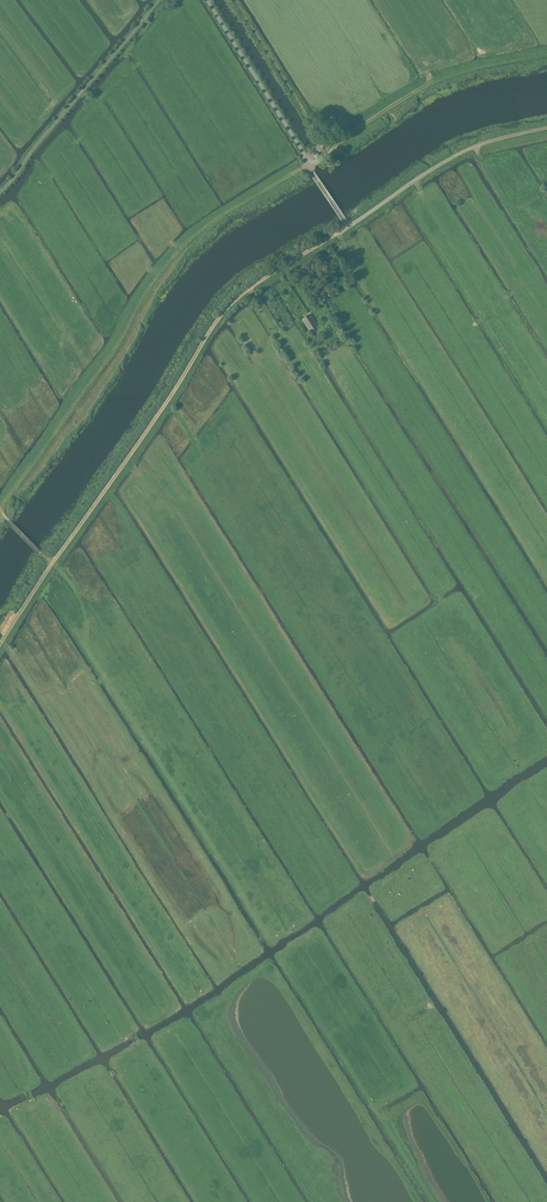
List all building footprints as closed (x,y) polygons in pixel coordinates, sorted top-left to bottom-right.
[(310,330),(316,326),(309,314),(302,319),(310,330)]
